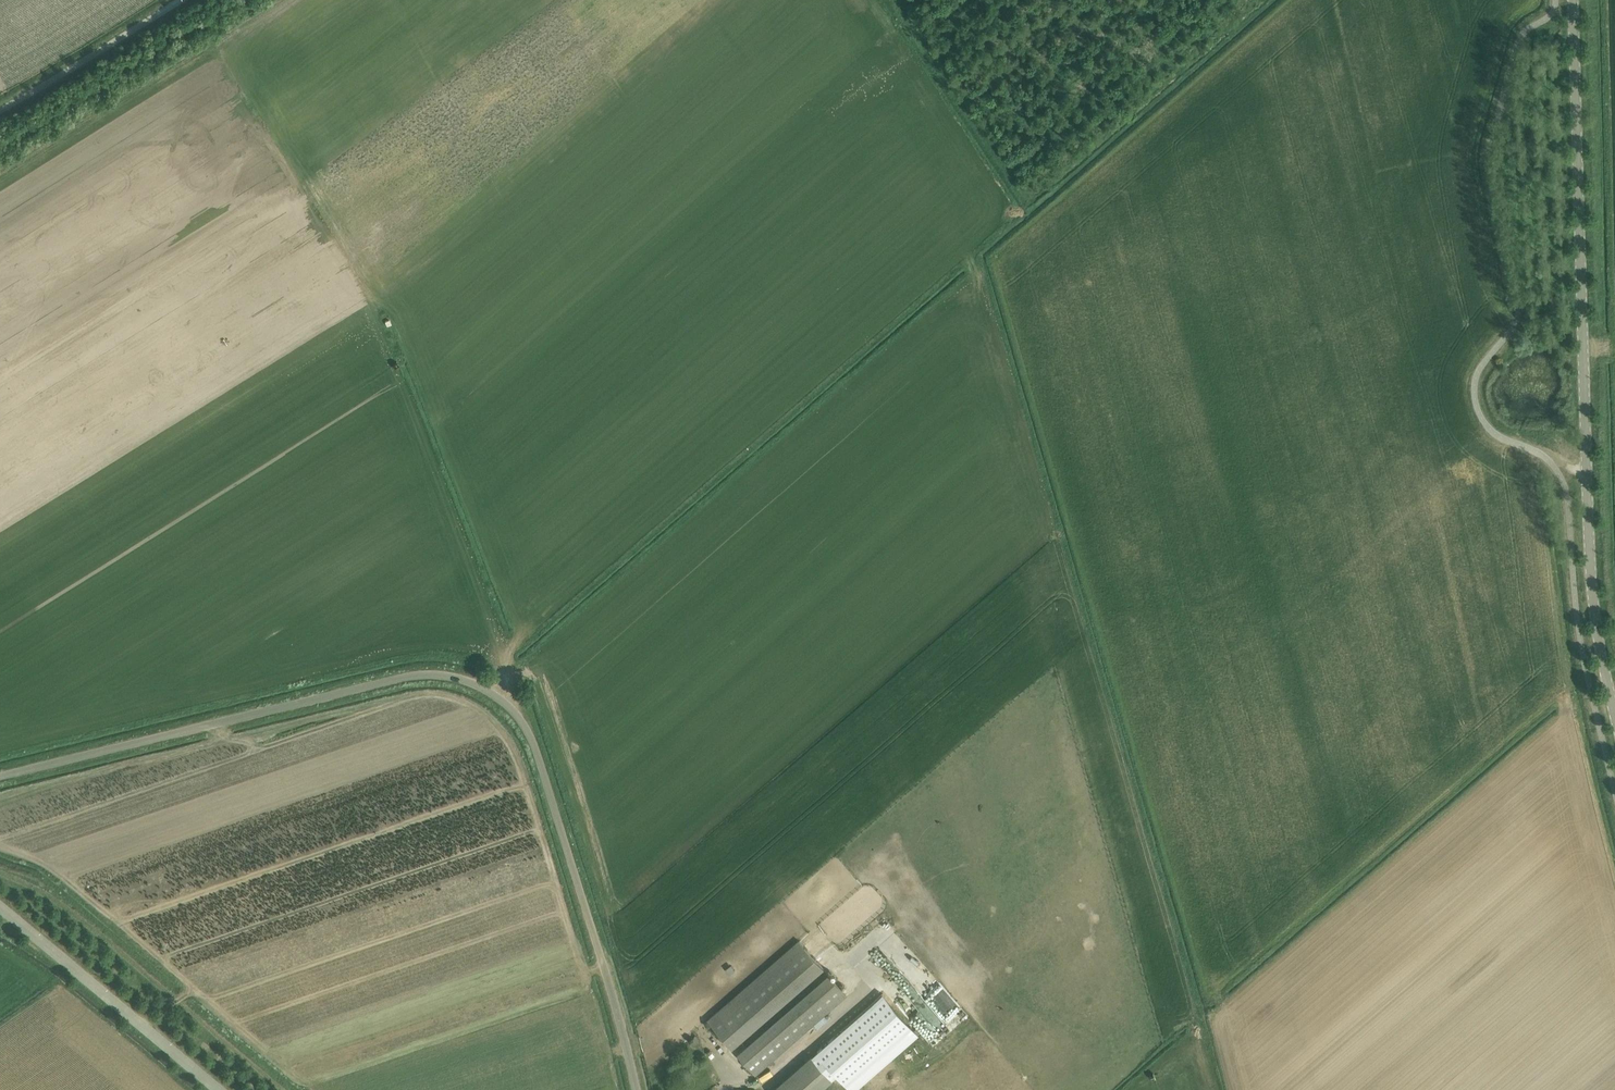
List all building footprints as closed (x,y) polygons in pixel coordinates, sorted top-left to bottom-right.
[(708,1020),(733,1048),(824,968),(800,941),(708,1020)] [(737,1054),(755,1074),(847,994),(829,974),(737,1054)] [(832,1079),(812,1056),(773,1089),(820,1089),(832,1079)]
